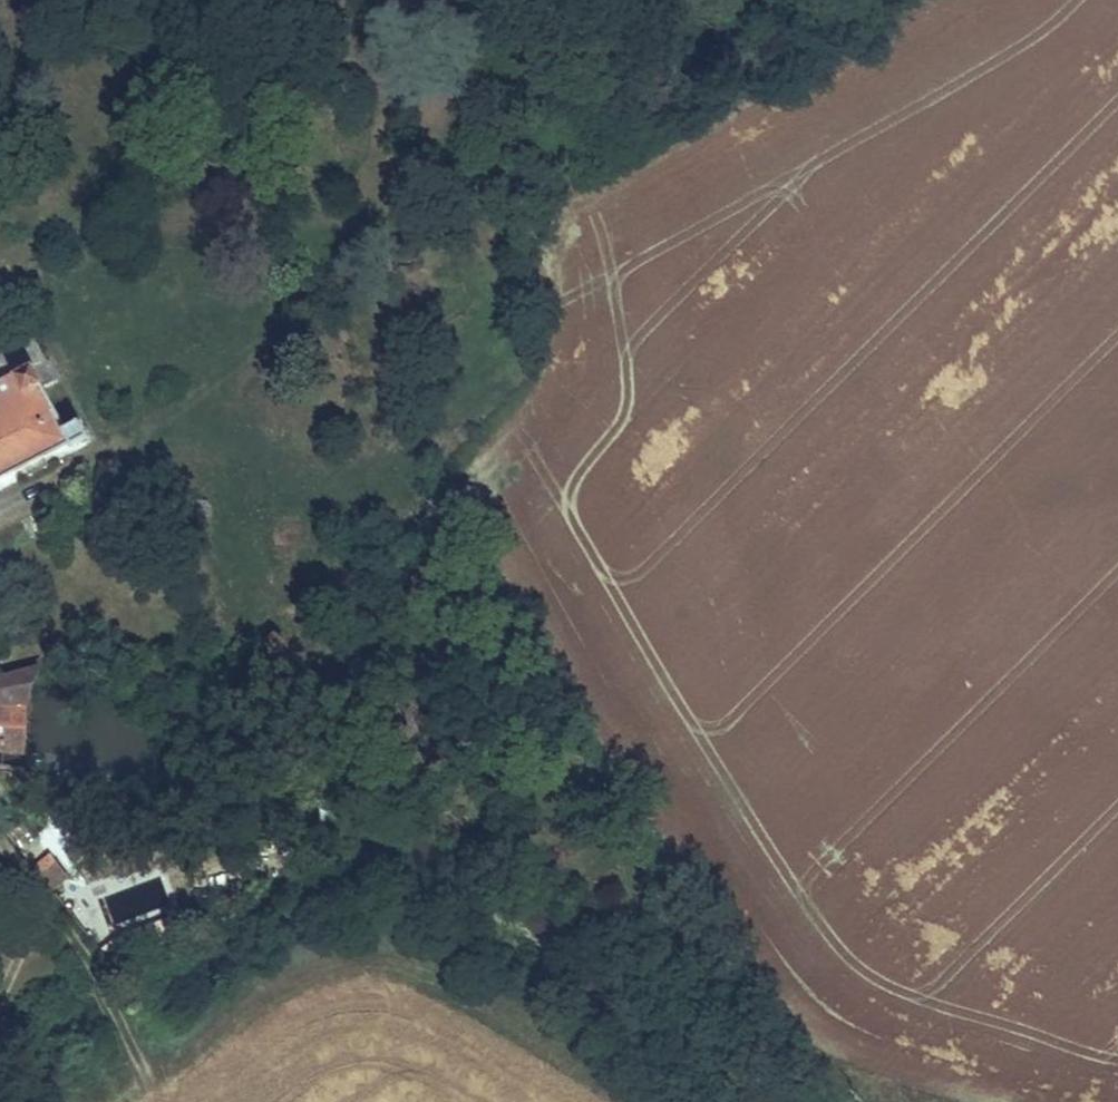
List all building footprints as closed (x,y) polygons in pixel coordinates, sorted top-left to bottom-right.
[(70,460),(74,467),(92,456),(83,440),(74,446),(49,399),(60,393),(29,336),(0,352),(0,372),(9,390),(17,386),(24,398),(0,410),(0,497),(70,460)] [(286,641),(275,651),(285,660),(295,649),(286,641)] [(27,756),(27,717),(0,717),(0,755),(27,756)]
